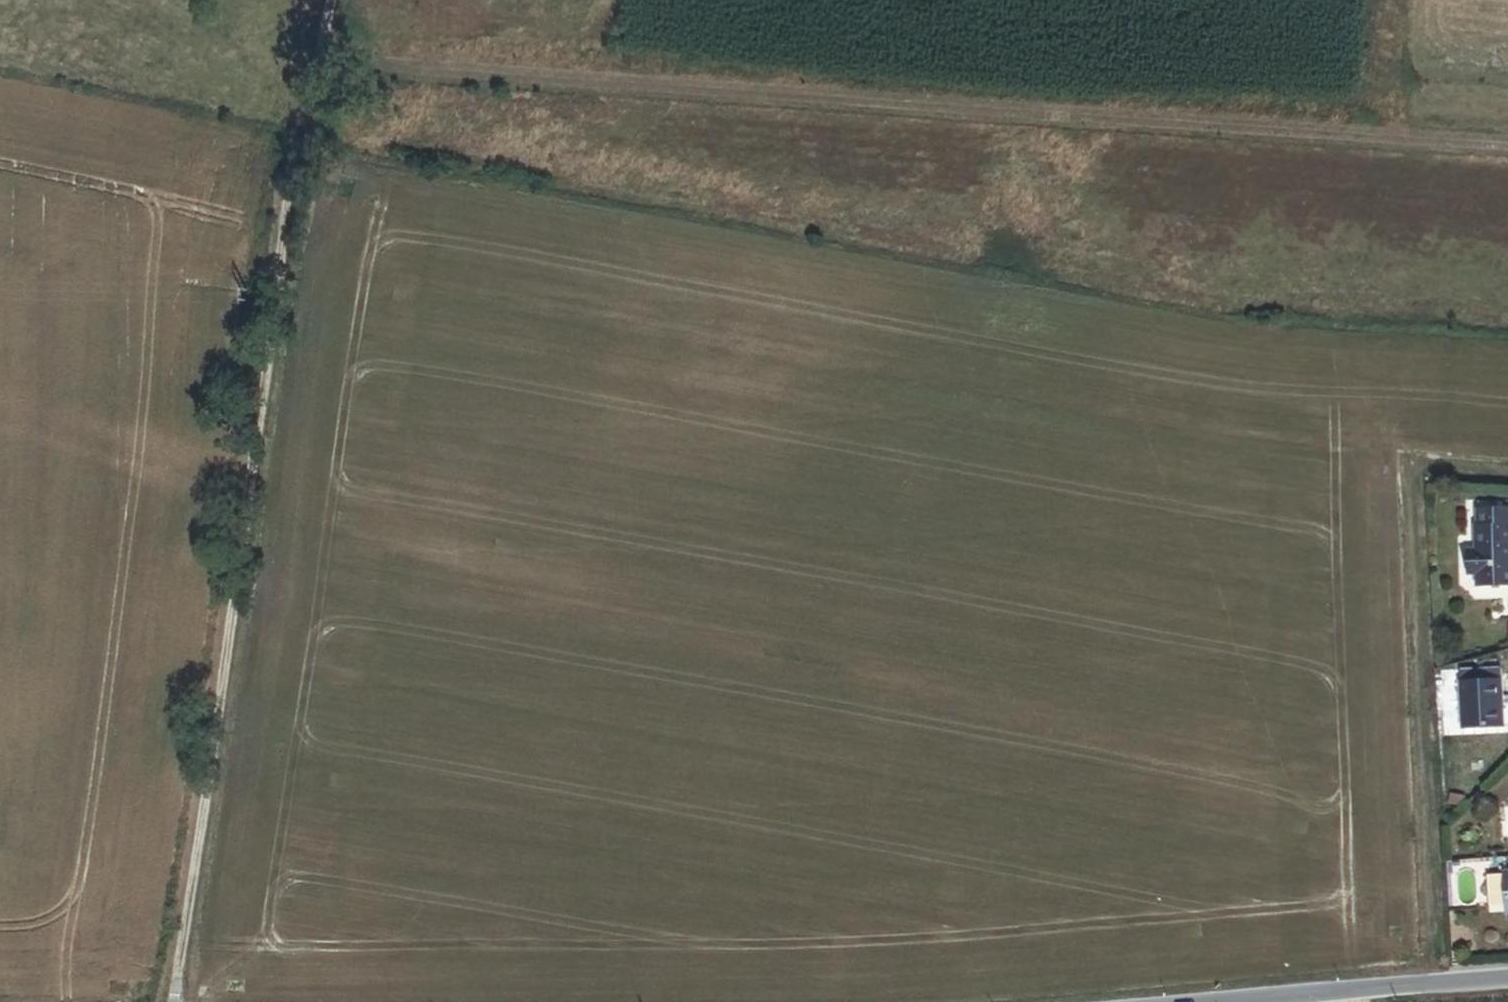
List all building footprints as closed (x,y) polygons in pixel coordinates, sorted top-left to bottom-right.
[(1462,589),(1501,588),(1500,511),(1463,512),(1463,528),(1460,528),(1461,551),(1453,551),(1454,578),(1462,578),(1462,589)] [(1498,685),(1453,687),(1455,733),(1494,732),(1493,711),(1499,711),(1498,685)] [(1479,881),(1481,912),(1499,911),(1499,916),(1499,919),(1500,919),(1501,924),(1507,923),(1507,876),(1496,877),(1497,879),(1479,881)]
